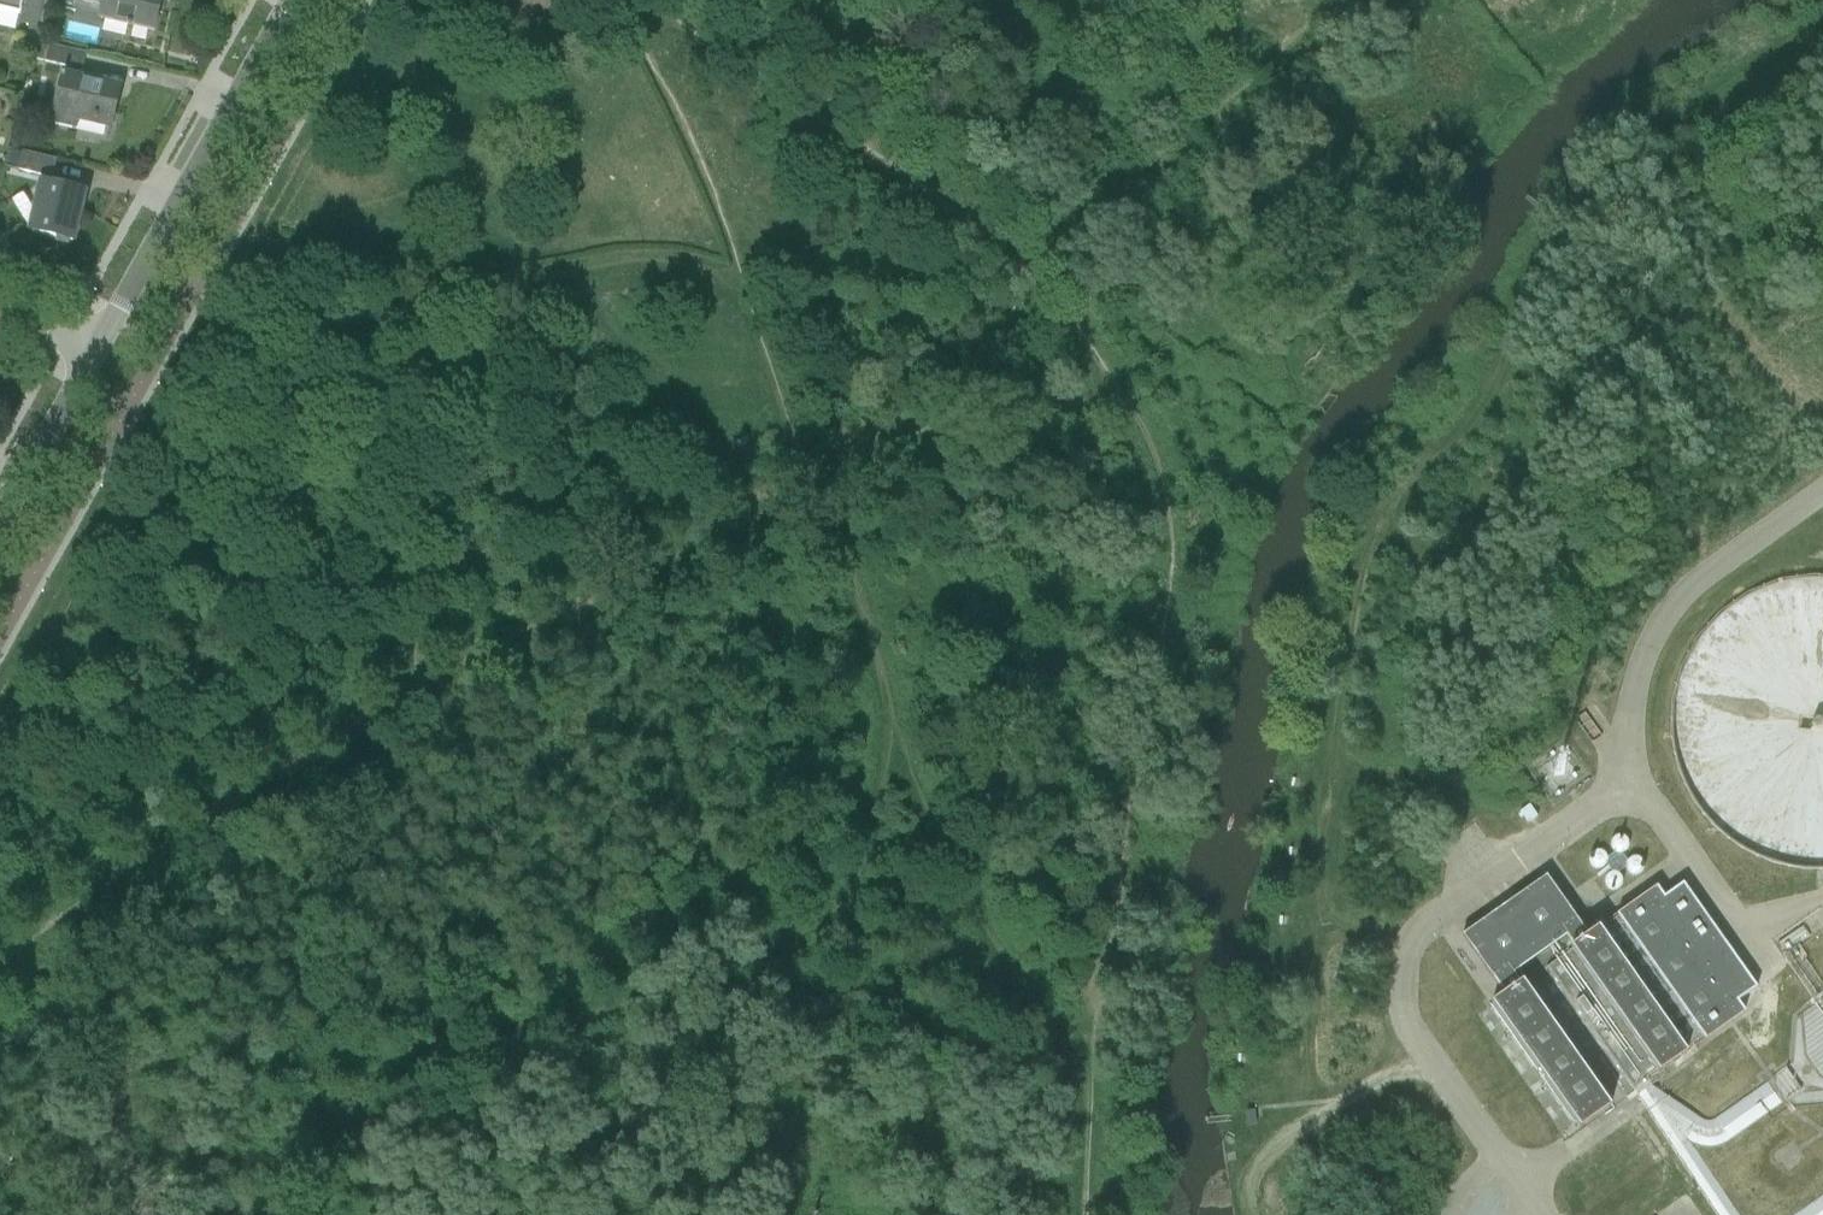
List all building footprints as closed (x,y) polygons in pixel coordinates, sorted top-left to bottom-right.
[(33,40),(43,0),(0,0),(0,11),(19,15),(14,35),(33,40)] [(74,13),(77,0),(48,0),(46,7),(74,13)] [(104,4),(101,19),(154,31),(161,0),(87,0),(104,4)] [(45,17),(42,31),(54,34),(57,20),(45,17)] [(35,43),(31,59),(43,62),(46,46),(35,43)] [(61,74),(50,120),(77,127),(79,117),(110,124),(109,126),(111,127),(120,89),(81,80),(87,54),(49,45),(45,62),(67,67),(66,72),(67,72),(66,76),(61,74)] [(54,148),(52,155),(63,157),(65,150),(54,148)] [(70,241),(73,242),(81,209),(77,208),(80,194),(84,195),(85,192),(50,183),(51,179),(53,179),(57,160),(23,152),(18,171),(44,177),(31,232),(56,238),(57,236),(70,239),(70,241)] [(1811,584),(1796,585),(1784,588),(1772,591),(1758,596),(1747,602),(1736,608),(1724,617),(1711,629),(1703,639),(1695,651),(1689,662),(1682,676),(1677,693),(1675,705),(1674,715),(1673,730),(1674,745),(1677,762),(1681,774),(1685,785),(1691,797),(1697,807),(1706,819),(1717,830),(1726,838),(1738,847),(1749,854),(1765,861),(1779,866),(1796,869),(1819,870),(1822,870),(1822,584),(1811,584)] [(1529,806),(1519,812),(1527,823),(1536,817),(1529,806)] [(1493,1001),(1491,1002),(1578,1126),(1580,1128),(1582,1127),(1580,1125),(1608,1106),(1609,1108),(1611,1107),(1522,981),(1520,982),(1514,973),(1566,936),(1572,945),(1570,947),(1572,949),(1547,967),(1633,1089),(1646,1079),(1742,1012),(1743,1013),(1745,1012),(1738,1001),(1757,988),(1683,883),(1664,897),(1659,890),(1657,887),(1655,888),(1655,889),(1589,936),(1546,876),(1543,878),(1518,895),(1489,915),(1462,935),(1504,995),(1494,1002),(1493,1001)] [(1246,1112),(1248,1126),(1256,1125),(1254,1112),(1246,1112)]
